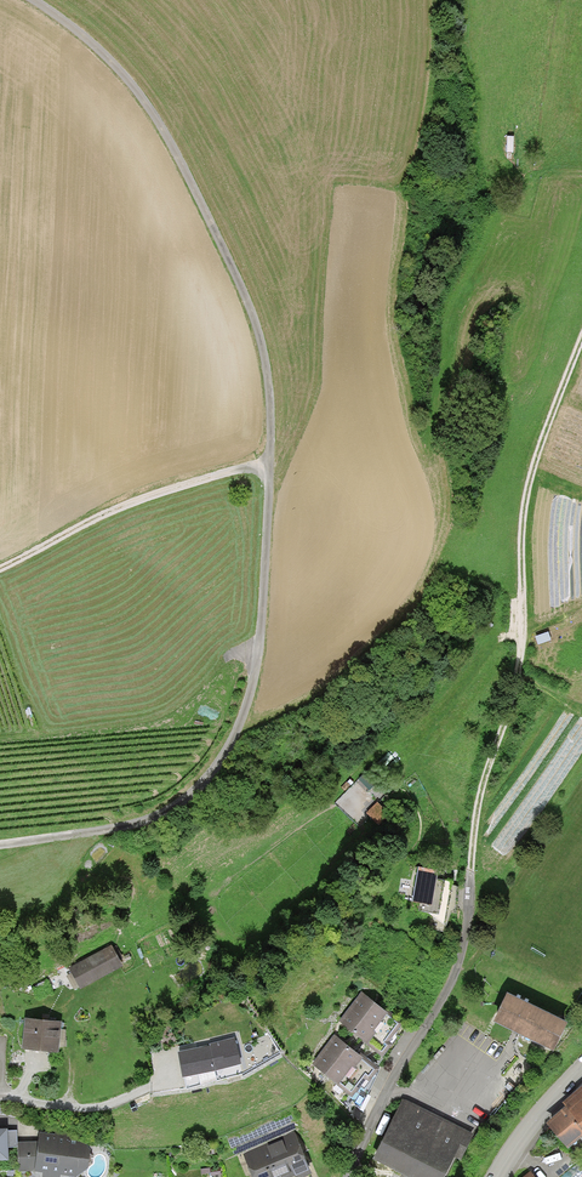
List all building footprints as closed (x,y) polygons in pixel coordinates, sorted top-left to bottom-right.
[(374,801),(364,811),(374,821),(384,810),(374,801)] [(414,863),(409,896),(428,898),(433,866),(414,863)] [(108,946),(69,967),(78,984),(118,963),(108,946)] [(45,982),(33,984),(36,996),(48,993),(45,982)] [(363,993),(341,1019),(381,1051),(387,1043),(384,1041),(399,1022),(363,993)] [(511,995),(500,1017),(555,1043),(566,1020),(511,995)] [(25,1015),(22,1044),(53,1047),(56,1018),(25,1015)] [(205,1033),(223,1029),(221,1017),(202,1021),(205,1033)] [(335,1035),(314,1063),(351,1091),(366,1070),(370,1074),(376,1066),(335,1035)] [(234,1040),(179,1053),(185,1077),(239,1064),(234,1040)] [(563,1099),(566,1103),(581,1124),(581,1085),(563,1099)] [(378,1156),(424,1176),(440,1176),(452,1151),(459,1154),(469,1132),(403,1102),(378,1156)] [(581,1130),(581,1124),(566,1103),(547,1117),(566,1142),(581,1130)] [(82,1137),(38,1132),(36,1141),(33,1165),(41,1166),(40,1173),(56,1175),(57,1168),(72,1170),(84,1161),(85,1150),(82,1137)] [(245,1158),(254,1176),(290,1176),(307,1169),(293,1137),(245,1158)] [(36,1141),(17,1141),(16,1164),(33,1165),(36,1141)]
